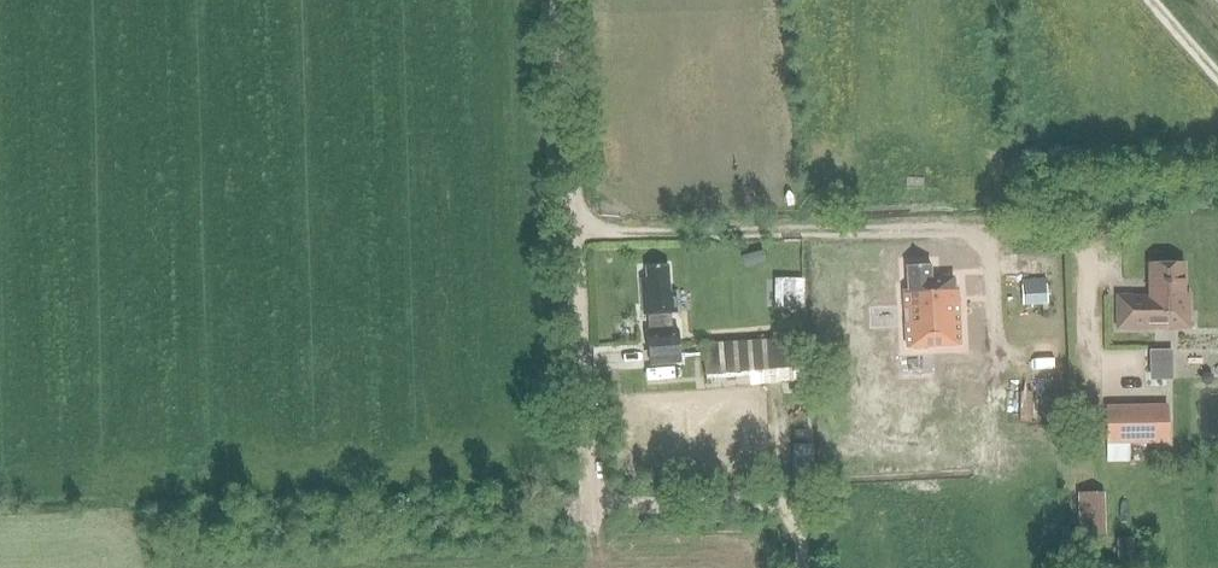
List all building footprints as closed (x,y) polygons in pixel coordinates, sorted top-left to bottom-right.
[(754,282),(780,274),(774,256),(749,265),(754,282)] [(1187,293),(1186,263),(1150,263),(1151,296),(1134,296),(1134,294),(1119,294),(1119,328),(1157,328),(1157,326),(1168,326),(1168,327),(1192,327),(1191,293),(1187,293)] [(908,289),(904,290),(904,308),(909,307),(910,323),(905,324),(907,347),(960,345),(957,287),(952,287),(951,278),(931,279),(931,265),(907,266),(908,289)] [(645,336),(647,367),(680,365),(679,334),(673,334),(672,316),(678,316),(676,292),(669,292),(667,266),(645,267),(646,281),(642,281),(644,318),(647,318),(648,336),(645,336)] [(1046,284),(1029,285),(1030,304),(1047,303),(1046,284)] [(797,367),(795,336),(703,343),(706,374),(797,367)] [(1055,375),(1056,341),(1042,340),(1041,375),(1055,375)] [(1176,378),(1176,347),(1151,347),(1151,377),(1176,378)] [(1170,405),(1109,406),(1110,442),(1170,441),(1170,405)] [(1107,490),(1080,490),(1082,536),(1109,535),(1107,490)] [(1136,558),(1135,536),(1120,537),(1121,559),(1136,558)]
